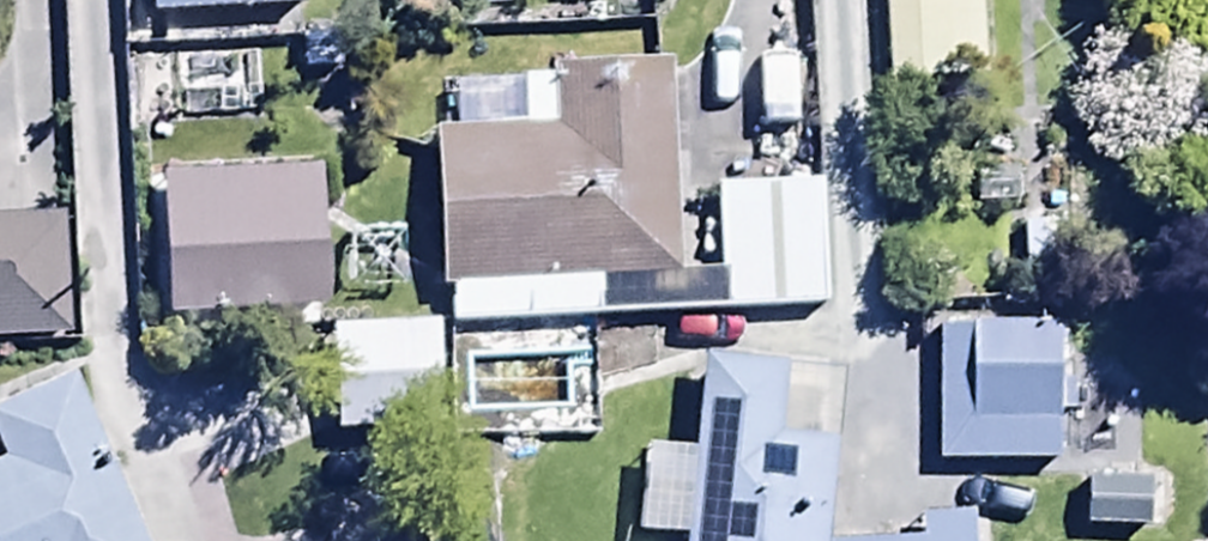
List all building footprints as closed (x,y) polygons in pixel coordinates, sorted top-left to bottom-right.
[(145,15),(297,12),(296,0),(145,0),(145,15)] [(883,96),(979,92),(975,0),(879,0),(883,96)] [(447,292),(448,329),(825,315),(820,184),(711,188),(714,272),(701,273),(699,225),(673,227),(667,67),(554,71),(555,81),(518,83),(520,130),(430,133),(436,292),(447,292)] [(67,343),(62,216),(0,218),(0,345),(67,343)] [(146,233),(145,289),(214,289),(215,234),(146,233)] [(328,327),(329,438),(437,437),(436,327),(328,327)] [(1054,330),(932,330),(932,466),(1055,465),(1054,330)] [(829,444),(775,439),(782,369),(695,361),(678,540),(820,540),(829,444)] [(110,474),(93,481),(83,458),(97,452),(67,385),(0,414),(0,540),(139,540),(110,474)] [(1082,486),(1080,534),(1142,536),(1144,489),(1082,486)] [(965,516),(914,517),(914,540),(966,540),(965,516)]
